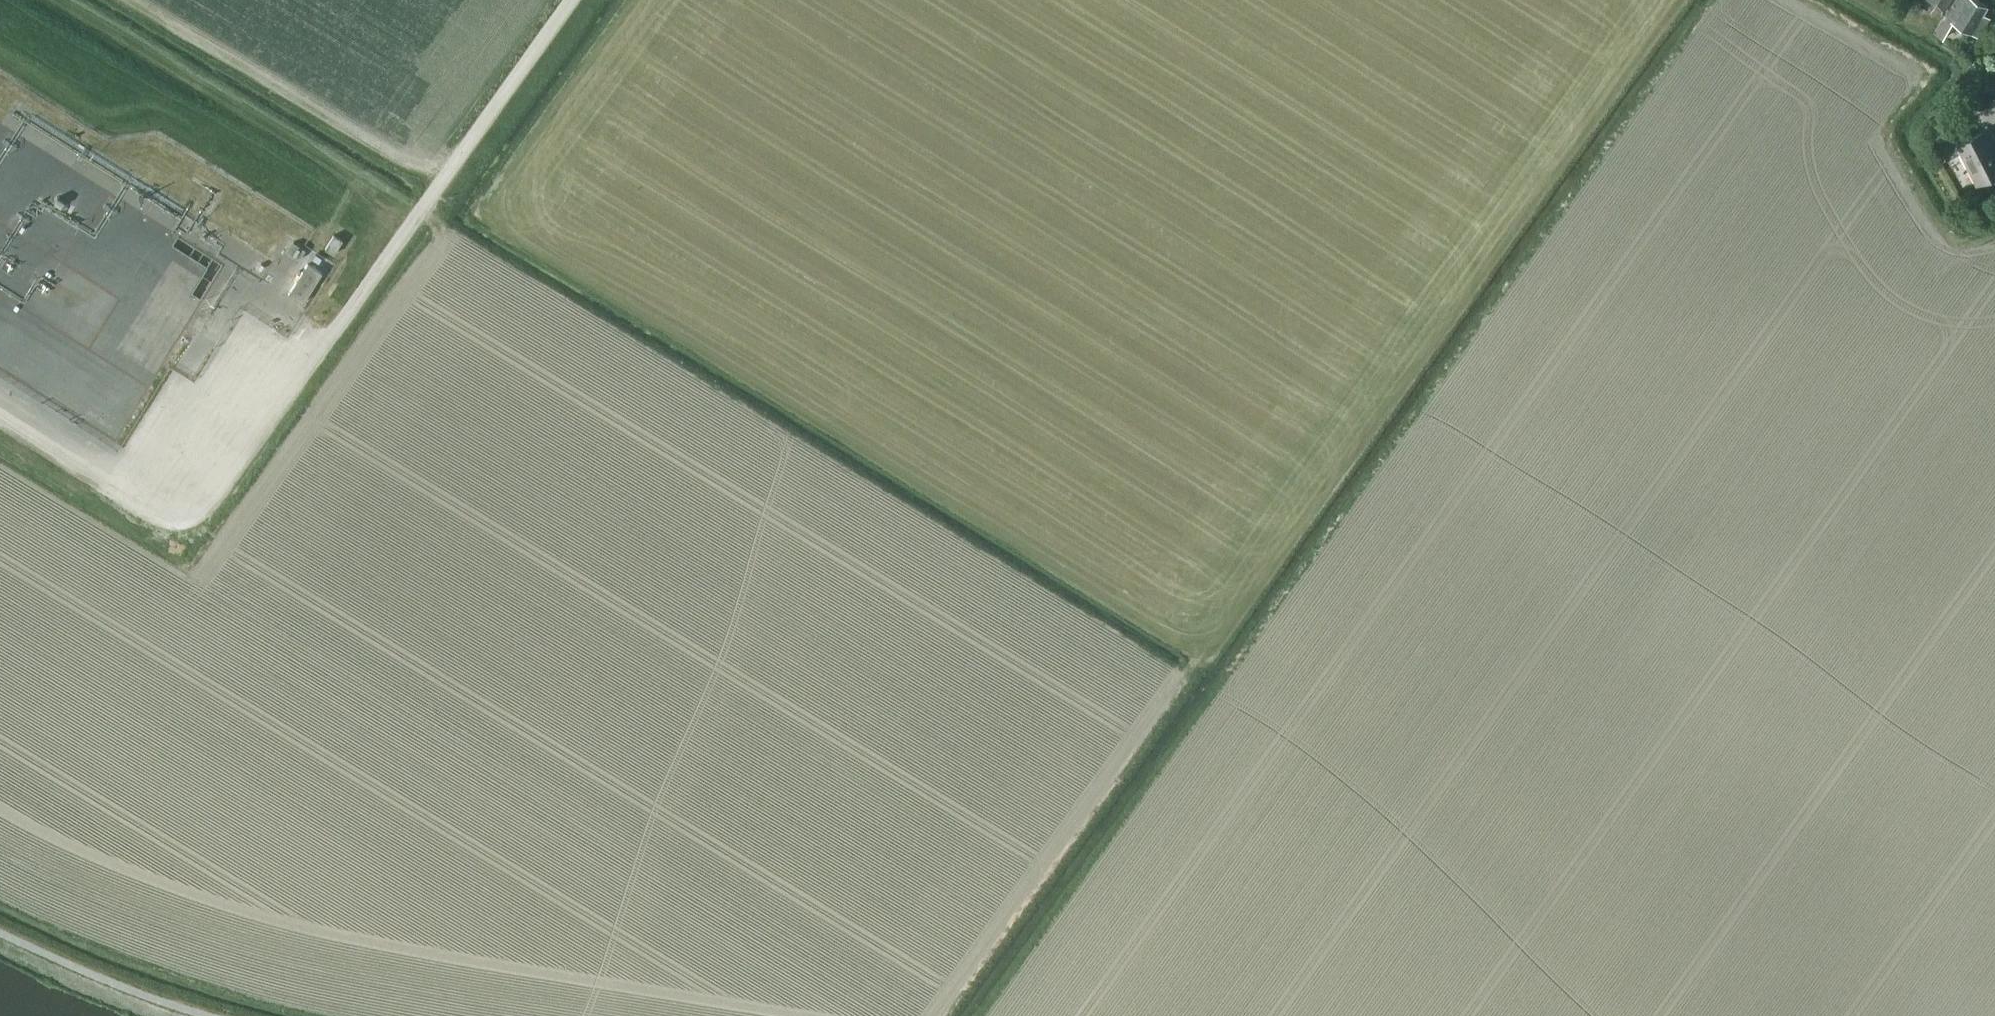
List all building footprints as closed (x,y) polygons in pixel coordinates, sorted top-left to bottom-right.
[(1951,0),(1922,0),(1920,3),(1932,12),(1936,6),(1943,11),(1951,0)] [(1934,31),(1944,37),(1954,20),(1979,35),(1990,17),(1983,13),(1988,5),(1979,0),(1953,0),(1934,31)] [(1937,136),(1948,158),(1962,151),(1978,182),(1994,174),(1994,143),(1994,142),(1994,141),(1994,138),(1989,126),(1972,135),(1965,121),(1937,136)] [(287,252),(299,259),(305,249),(294,242),(287,252)] [(306,263),(287,294),(302,303),(321,272),(306,263)]
